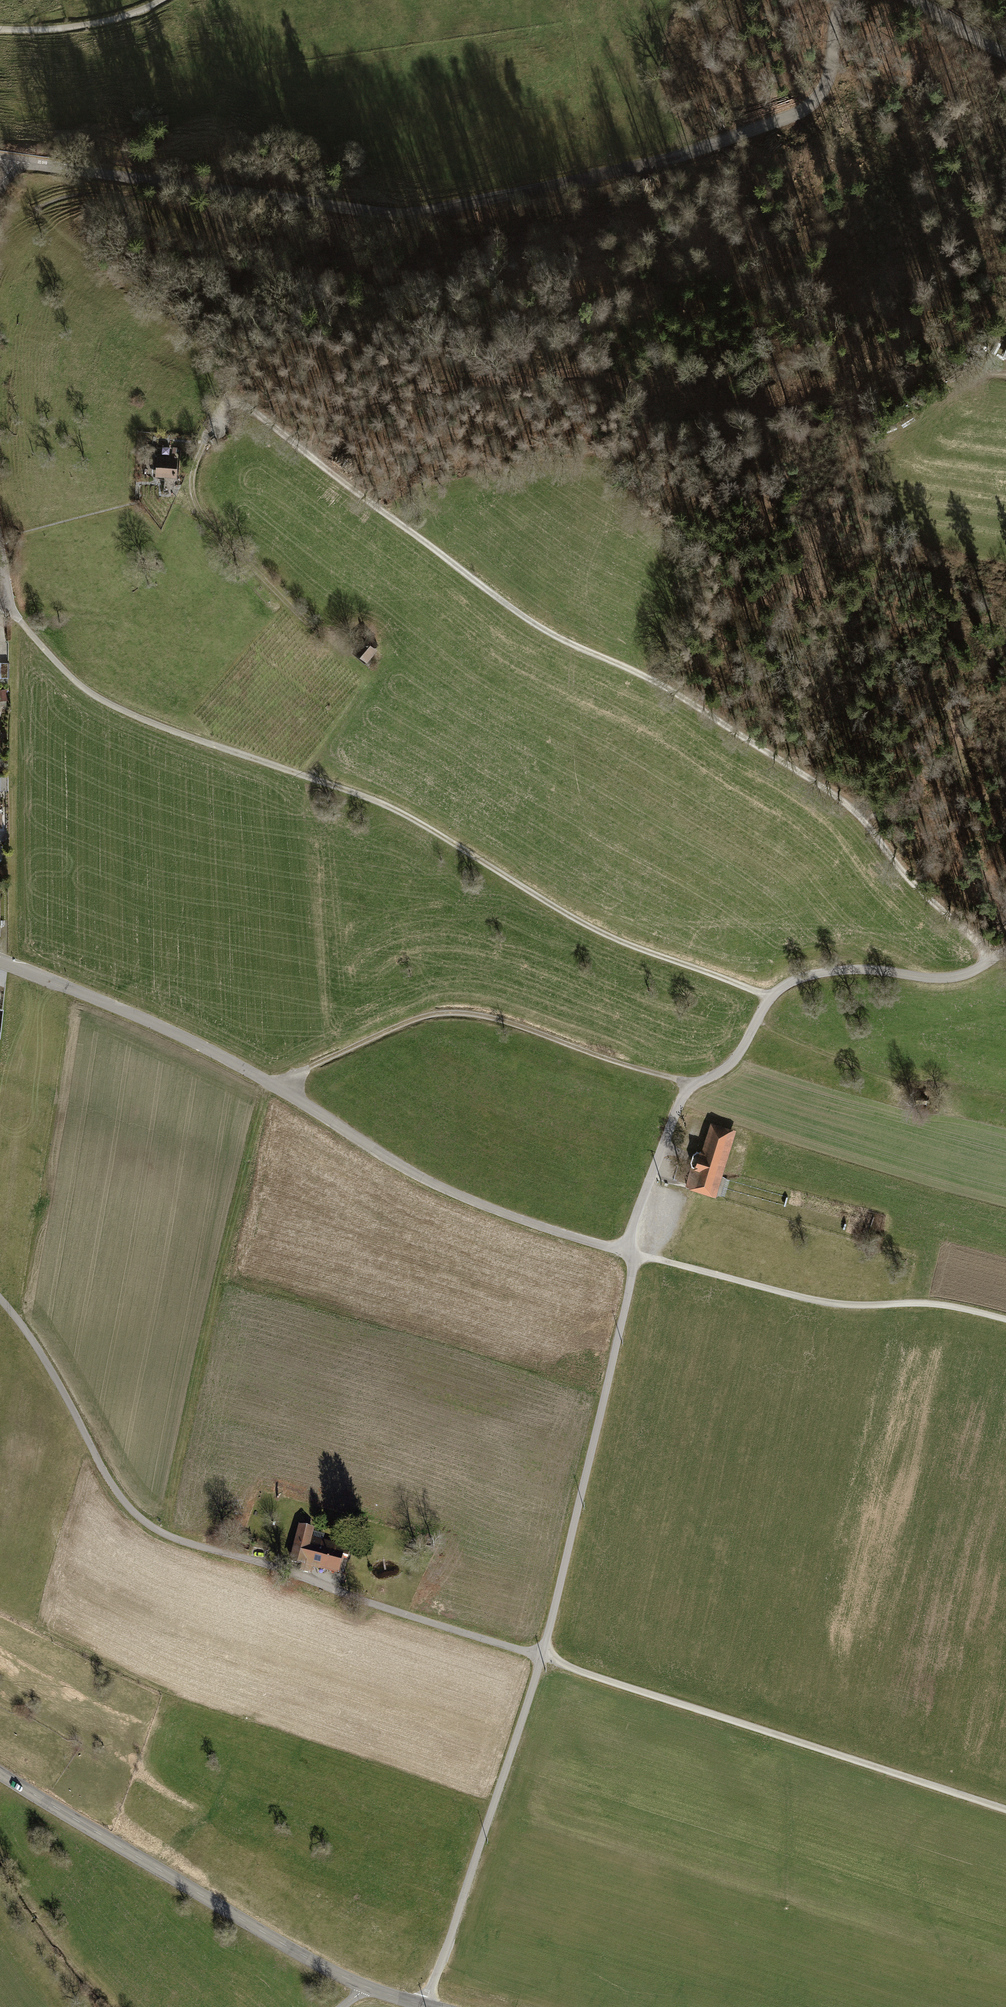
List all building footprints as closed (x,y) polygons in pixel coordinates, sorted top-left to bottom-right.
[(180,461),(158,460),(157,479),(179,481),(180,461)] [(367,642),(357,655),(370,665),(380,652),(367,642)] [(0,665),(0,680),(11,679),(10,665),(0,665)] [(689,1166),(683,1185),(711,1195),(719,1172),(733,1131),(707,1122),(697,1151),(692,1150),(687,1165),(689,1166)] [(295,1523),(283,1566),(309,1573),(311,1567),(337,1574),(344,1546),(311,1537),(313,1528),(295,1523)]
